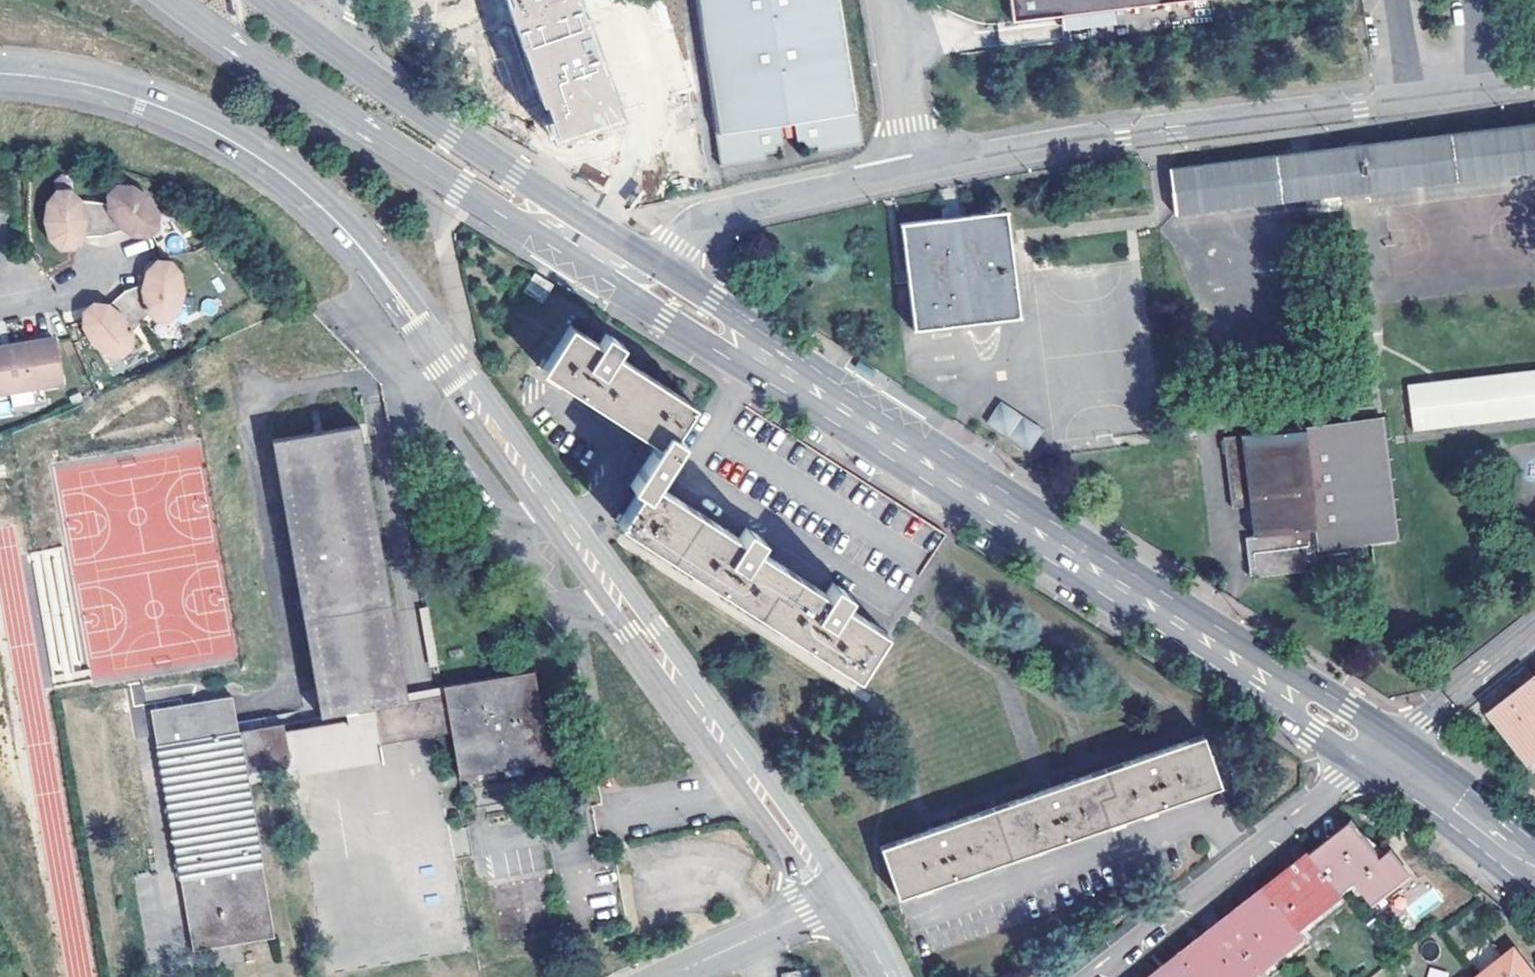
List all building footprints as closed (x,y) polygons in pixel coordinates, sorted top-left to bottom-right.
[(575,0),(508,0),(543,102),(546,101),(557,134),(584,125),(617,114),(605,79),(602,80),(575,0)] [(727,174),(766,168),(765,160),(775,158),(774,149),(782,148),(782,143),(780,135),(799,133),(800,140),(801,145),(810,144),(811,153),(822,151),(823,159),(859,152),(836,0),(701,0),(727,174)] [(1016,23),(1168,0),(1012,0),(1016,23)] [(1169,165),(1175,217),(1534,180),(1534,127),(1169,165)] [(799,133),(780,135),(782,143),(800,140),(799,133)] [(112,215),(79,224),(77,218),(72,213),(65,208),(56,206),(47,207),(40,210),(36,215),(33,222),(32,229),(36,241),(40,249),(45,254),(49,257),(56,257),(68,254),(75,250),(79,245),(84,237),(105,239),(118,231),(124,236),(129,237),(136,238),(143,236),(149,235),(157,232),(163,227),(165,222),(166,214),(164,205),(160,200),(154,193),(146,187),(139,186),(125,190),(117,194),(114,199),(110,207),(112,215)] [(902,223),(912,330),(1020,321),(1010,213),(902,223)] [(135,286),(125,301),(117,300),(106,303),(99,307),(90,313),(87,318),(86,324),(87,333),(90,340),(97,348),(106,353),(116,354),(125,352),(132,346),(136,339),(139,331),(139,324),(137,315),(160,300),(166,307),(173,309),(178,309),(185,306),(190,300),(194,296),(196,291),(198,287),(198,281),(198,276),(195,269),(192,264),(186,259),(180,257),(171,256),(163,257),(157,262),(153,268),(149,284),(135,286)] [(553,285),(534,274),(523,291),(541,303),(553,285)] [(568,325),(540,370),(570,389),(656,444),(650,454),(630,485),(638,491),(618,522),(676,561),(799,641),(853,675),(882,631),(840,604),(847,593),(832,583),(824,594),(753,548),(760,537),(744,527),(737,538),(653,484),(657,478),(680,441),(672,435),(691,405),(613,354),(620,344),(605,334),(598,344),(568,325)] [(9,348),(11,353),(6,354),(1,355),(0,349),(0,395),(10,394),(12,408),(35,404),(32,389),(61,384),(52,339),(9,348)] [(1534,417),(1534,369),(1407,381),(1412,428),(1534,417)] [(1000,401),(986,423),(1029,452),(1044,430),(1000,401)] [(1245,536),(1249,578),(1319,571),(1317,551),(1398,543),(1385,420),(1222,436),(1229,508),(1250,506),(1253,536),(1245,536)] [(275,437),(323,715),(410,700),(361,423),(275,437)] [(444,684),(446,693),(453,732),(460,774),(477,771),(498,767),(549,758),(534,668),(444,684)] [(1496,717),(1531,761),(1534,758),(1534,686),(1496,717)] [(410,700),(323,715),(287,722),(294,761),(453,732),(446,693),(410,700)] [(250,769),(294,761),(287,722),(242,729),(236,695),(156,709),(198,950),(278,935),(250,769)] [(1202,738),(880,847),(897,897),(957,877),(1069,839),(1166,806),(1218,788),(1202,738)] [(500,778),(498,767),(477,771),(479,782),(500,778)] [(1355,828),(1383,864),(1393,857),(1364,820),(1355,828)] [(1410,880),(1393,857),(1383,864),(1355,828),(1314,859),(1344,898),(1359,886),(1375,906),(1410,880)] [(1314,859),(1270,892),(1300,931),(1344,898),(1314,859)] [(1430,888),(1407,906),(1417,919),(1440,900),(1430,888)] [(1227,926),(1263,973),(1281,960),(1275,953),(1301,932),(1300,931),(1270,892),(1252,906),(1227,926)] [(1350,906),(1344,898),(1300,931),(1301,932),(1306,939),(1350,906)] [(1183,959),(1196,976),(1258,976),(1263,973),(1227,926),(1201,945),(1183,959)] [(1275,953),(1281,960),(1307,940),(1306,939),(1301,932),(1275,953)] [(1516,954),(1487,976),(1534,976),(1516,954)] [(1160,976),(1196,976),(1183,959),(1165,973),(1160,976)] [(807,965),(779,970),(780,976),(809,976),(807,965)]
